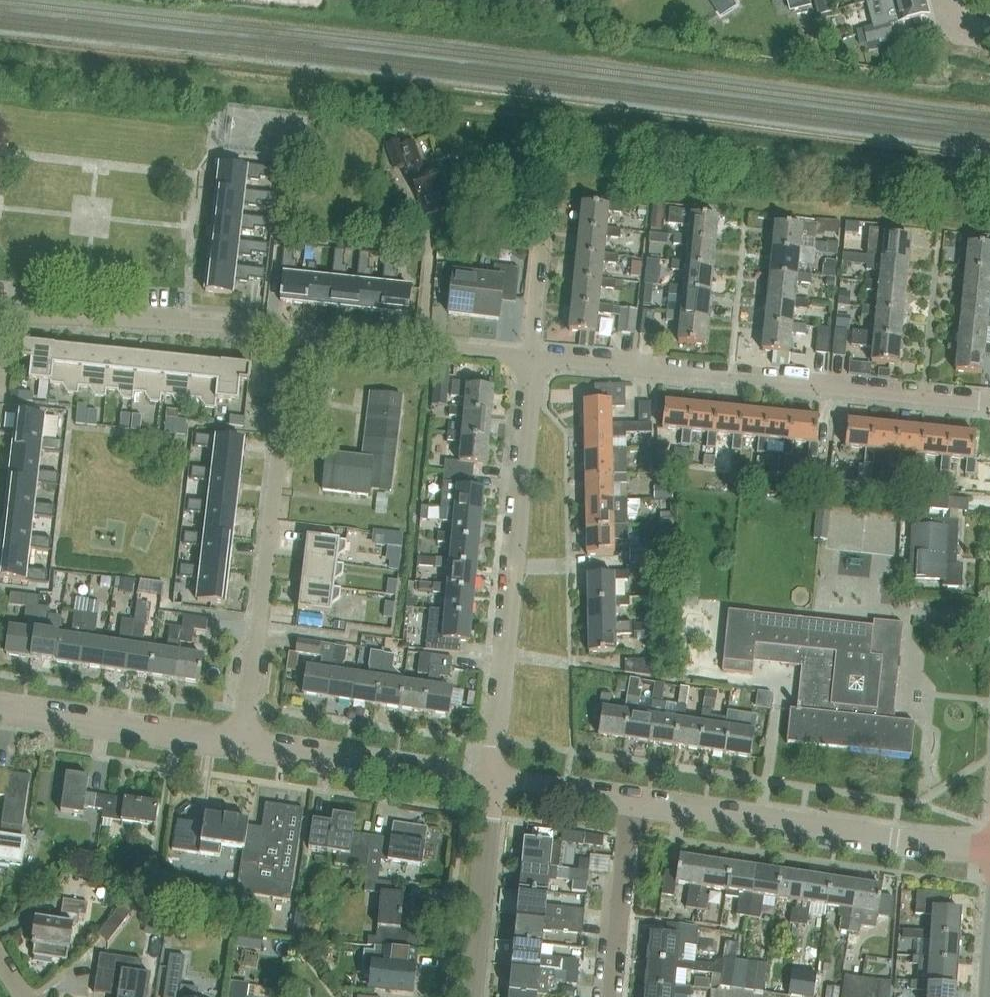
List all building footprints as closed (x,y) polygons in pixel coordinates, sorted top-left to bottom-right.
[(809,0),(789,0),(792,11),(810,6),(809,0)] [(833,0),(814,0),(818,16),(836,12),(833,0)] [(899,20),(899,22),(928,15),(924,0),(883,0),(887,17),(892,16),(893,22),(899,20)] [(893,38),(889,22),(863,28),(867,44),(893,38)] [(426,215),(446,208),(440,190),(441,190),(433,168),(424,171),(413,139),(399,144),(398,140),(386,144),(394,166),(406,162),(418,198),(420,198),(426,215)] [(247,165),(246,168),(220,165),(217,190),(244,193),(244,191),(246,175),(260,177),(262,167),(247,165)] [(609,197),(631,199),(632,189),(610,186),(609,197)] [(258,192),(244,191),(244,193),(217,190),(214,216),(241,219),(241,216),(242,204),(257,206),(257,201),(274,203),(275,194),(258,192)] [(606,231),(606,228),(608,213),(622,214),(622,205),(609,203),(608,206),(582,203),(580,228),(606,231)] [(376,225),(395,227),(397,211),(377,209),(376,225)] [(690,227),(689,236),(688,239),(715,242),(718,217),(691,215),(691,211),(671,209),(669,225),(690,227)] [(256,217),(241,216),(241,219),(214,216),(211,241),(238,244),(238,241),(240,230),(254,232),(254,226),(270,228),(271,219),(256,217)] [(815,224),(816,224),(815,233),(824,234),(825,231),(839,233),(840,220),(816,218),(815,224)] [(775,224),(773,249),(798,252),(799,248),(800,238),(814,240),(816,224),(815,224),(801,223),(801,226),(775,224)] [(846,223),(845,233),(858,234),(858,228),(858,223),(846,223)] [(603,257),(604,254),(605,238),(619,239),(620,230),(606,228),(606,231),(580,228),(577,254),(603,257)] [(908,264),(911,238),(885,235),(885,231),(870,230),(869,239),(884,241),(883,257),(882,262),(908,264)] [(712,269),(712,268),(715,242),(688,239),(689,236),(675,234),(674,244),(688,245),(686,262),(686,266),(712,269)] [(238,244),(211,241),(208,267),(235,270),(235,266),(236,255),(251,257),(252,252),(267,254),(268,245),(253,243),(238,241),(238,244)] [(828,242),(826,254),(837,255),(838,243),(828,242)] [(281,302),(306,304),(309,278),(306,278),(295,276),(297,262),(291,262),(293,244),(284,244),(281,275),(283,276),(281,302)] [(968,244),(966,270),(989,272),(989,246),(968,244)] [(332,307),(357,310),(360,283),(358,283),(347,282),(349,267),(343,266),(345,249),(335,248),(333,265),(331,280),(334,281),(332,307)] [(773,249),(770,275),(795,277),(796,274),(797,264),(809,265),(810,258),(812,258),(813,250),(799,248),(798,252),(773,249)] [(867,264),(868,255),(843,253),(842,262),(867,264)] [(384,271),(383,286),(386,286),(383,312),(408,315),(411,289),(397,287),(398,273),(393,272),(395,255),(386,254),(384,271)] [(601,283),(601,279),(603,263),(616,264),(617,255),(604,254),(603,257),(577,254),(574,280),(601,283)] [(882,262),(883,257),(868,255),(867,264),(882,266),(880,283),(880,287),(905,290),(908,264),(882,262)] [(657,285),(658,285),(661,261),(649,260),(646,284),(657,285)] [(836,275),(837,261),(825,260),(824,274),(836,275)] [(641,277),(643,263),(632,261),(630,276),(641,277)] [(686,266),(686,262),(672,261),(671,270),(685,271),(684,288),(683,291),(710,293),(712,269),(686,266)] [(306,304),(332,307),(334,281),(331,280),(315,279),(317,264),(308,263),(306,278),(309,278),(306,304)] [(449,314),(473,317),(479,276),(454,273),(455,266),(442,264),(439,289),(451,291),(449,314)] [(250,268),(235,266),(235,270),(208,267),(205,292),(232,295),(234,280),(248,282),(246,296),(262,298),(265,270),(250,268)] [(493,278),(479,276),(473,317),(498,320),(501,297),(516,299),(519,269),(494,266),(493,278)] [(357,310),(383,312),(386,286),(383,286),(367,284),(368,269),(359,268),(358,283),(360,283),(357,310)] [(989,295),(989,290),(989,272),(966,270),(963,296),(989,299),(989,295)] [(794,302),(794,299),(796,282),(811,284),(812,276),(796,274),(795,277),(770,275),(768,299),(794,302)] [(827,278),(826,287),(834,287),(835,279),(827,278)] [(598,308),(599,305),(600,288),(614,290),(615,281),(601,279),(601,283),(574,280),(572,305),(598,308)] [(616,282),(615,290),(622,290),(623,282),(616,282)] [(880,287),(880,283),(865,282),(864,290),(878,292),(877,308),(876,311),(903,315),(905,290),(880,287)] [(645,285),(643,304),(651,305),(652,286),(645,285)] [(683,291),(684,288),(669,286),(668,296),(683,298),(681,313),(681,316),(707,318),(710,293),(683,291)] [(848,290),(840,289),(838,302),(847,303),(848,290)] [(987,320),(989,304),(989,295),(989,299),(963,296),(961,321),(987,323),(987,320)] [(791,328),(792,325),(793,308),(808,310),(809,301),(794,299),(794,302),(768,299),(765,325),(791,328)] [(569,331),(596,334),(598,313),(612,315),(613,306),(599,305),(598,308),(572,305),(569,331)] [(638,309),(613,307),(612,315),(619,315),(617,333),(635,335),(638,309)] [(876,311),(877,308),(862,307),(861,316),(876,317),(874,333),(874,337),(900,339),(903,315),(876,311)] [(656,313),(644,311),(641,336),(653,337),(656,313)] [(681,316),(681,313),(667,311),(666,321),(680,322),(678,342),(705,345),(707,318),(681,316)] [(837,315),(836,325),(849,327),(850,316),(837,315)] [(985,345),(986,329),(989,329),(989,321),(987,320),(987,323),(961,321),(958,346),(984,348),(985,345)] [(762,351),(789,354),(791,334),(805,335),(806,326),(792,325),(791,328),(765,325),(762,351)] [(830,330),(817,328),(815,354),(828,355),(830,330)] [(848,331),(836,330),(833,357),(846,358),(848,331)] [(874,337),(874,333),(852,331),(851,346),(873,348),(871,363),(898,365),(900,339),(874,337)] [(29,380),(50,382),(55,345),(24,342),(22,358),(31,359),(29,380)] [(83,348),(55,345),(50,382),(50,384),(63,386),(63,387),(68,393),(77,394),(77,395),(78,395),(83,348)] [(985,345),(984,348),(958,346),(955,371),(982,374),(984,354),(989,355),(989,346),(985,345)] [(105,398),(110,351),(83,348),(78,395),(79,395),(79,387),(90,389),(90,390),(95,396),(105,397),(105,398)] [(133,400),(138,354),(110,351),(105,398),(106,398),(107,390),(118,392),(123,399),(132,400),(133,400)] [(160,403),(165,357),(138,354),(133,400),(134,393),(145,394),(145,395),(150,402),(160,403)] [(188,406),(192,360),(165,357),(160,403),(161,403),(162,396),(173,397),(173,398),(178,405),(187,406),(188,406)] [(217,399),(221,363),(192,360),(188,406),(189,399),(200,400),(200,401),(205,407),(215,408),(214,409),(216,409),(217,399)] [(238,401),(241,381),(249,382),(251,366),(221,363),(217,399),(238,401)] [(889,377),(890,370),(878,369),(878,376),(889,377)] [(449,380),(435,379),(433,404),(446,406),(449,380)] [(466,393),(465,409),(465,411),(491,414),(493,388),(467,385),(468,384),(453,382),(452,392),(466,393)] [(610,408),(625,408),(625,385),(596,385),(596,402),(584,402),(585,428),(610,428),(610,424),(610,408)] [(19,401),(34,402),(35,393),(20,392),(19,401)] [(370,393),(362,458),(327,454),(323,491),(368,496),(369,486),(391,489),(403,397),(370,393)] [(39,394),(38,403),(47,404),(48,395),(39,394)] [(585,428),(585,454),(611,454),(610,450),(624,450),(624,432),(652,432),(652,423),(651,423),(651,402),(639,403),(639,423),(625,423),(610,424),(610,428),(585,428)] [(665,402),(662,429),(683,431),(681,445),(689,446),(691,431),(688,431),(691,405),(665,402)] [(87,405),(77,404),(75,424),(85,425),(87,405)] [(688,431),(691,431),(707,433),(706,448),(715,449),(716,434),(713,434),(716,408),(691,405),(688,431)] [(488,439),(491,414),(465,411),(465,409),(450,407),(449,416),(464,418),(463,434),(463,437),(488,439)] [(713,434),(716,434),(731,436),(730,450),(739,451),(741,436),(739,436),(742,410),(716,408),(713,434)] [(96,426),(98,411),(88,410),(87,425),(96,426)] [(739,436),(741,436),(756,438),(755,452),(763,453),(765,438),(764,438),(767,413),(742,410),(739,436)] [(764,438),(765,438),(782,440),(781,455),(790,456),(791,441),(790,441),(792,416),(767,413),(764,438)] [(54,418),(17,414),(13,448),(41,451),(60,453),(61,444),(42,441),(43,433),(52,434),(54,418)] [(121,414),(120,419),(119,428),(129,429),(130,415),(121,414)] [(132,415),(132,420),(131,429),(140,430),(142,416),(132,415)] [(245,418),(230,416),(229,425),(243,427),(245,418)] [(818,444),(815,443),(818,418),(792,416),(790,441),(791,441),(808,443),(807,457),(816,458),(818,444)] [(174,434),(175,425),(175,419),(166,418),(164,433),(174,434)] [(177,420),(177,425),(176,434),(185,435),(187,421),(177,420)] [(848,421),(845,448),(864,450),(863,464),(871,465),(873,450),(870,450),(873,424),(848,421)] [(870,450),(873,450),(890,452),(888,467),(898,468),(899,453),(896,452),(898,426),(873,424),(870,450)] [(896,452),(899,453),(917,455),(916,470),(925,471),(926,456),(922,455),(925,429),(898,426),(896,452)] [(950,432),(925,429),(922,455),(926,456),(942,457),(941,472),(950,473),(951,458),(948,458),(950,432)] [(486,465),(488,439),(463,437),(463,434),(448,432),(447,442),(462,443),(460,463),(486,465)] [(977,461),(973,460),(976,434),(950,432),(948,458),(951,458),(968,460),(967,475),(976,476),(977,461)] [(239,474),(243,440),(212,437),(211,447),(216,448),(213,471),(239,474)] [(38,474),(41,451),(13,448),(10,480),(37,483),(56,485),(57,476),(38,474)] [(676,464),(687,465),(689,450),(678,449),(676,464)] [(611,454),(585,454),(586,480),(611,480),(611,476),(625,476),(625,458),(626,458),(626,450),(624,450),(610,450),(611,454)] [(653,457),(643,457),(643,474),(653,474),(653,457)] [(756,457),(756,472),(764,472),(765,458),(756,457)] [(790,475),(791,461),(792,458),(780,457),(779,474),(790,475)] [(706,459),(706,466),(713,467),(714,459),(706,459)] [(791,461),(790,475),(813,476),(814,462),(791,461)] [(444,471),(472,474),(473,465),(445,462),(444,471)] [(860,465),(858,482),(871,483),(872,466),(860,465)] [(672,466),(663,466),(663,485),(673,485),(672,466)] [(239,474),(213,471),(208,470),(207,480),(212,480),(209,503),(236,506),(239,474)] [(922,488),(924,471),(914,470),(912,487),(922,488)] [(472,474),(444,471),(443,481),(459,482),(459,485),(471,486),(472,474)] [(586,480),(586,505),(613,505),(613,501),(626,501),(626,484),(628,484),(628,476),(625,476),(611,476),(611,480),(586,480)] [(37,483),(10,480),(6,513),(33,516),(53,518),(54,509),(34,506),(37,483)] [(456,507),(456,510),(456,512),(481,515),(484,489),(458,486),(458,484),(443,482),(441,505),(456,507)] [(673,498),(673,485),(663,485),(654,485),(654,499),(673,498)] [(948,511),(949,496),(912,492),(910,507),(948,511)] [(205,536),(232,539),(236,506),(209,503),(204,502),(186,500),(185,511),(208,513),(205,536)] [(613,505),(586,505),(587,530),(613,530),(613,526),(628,525),(628,515),(637,514),(640,506),(639,500),(628,501),(626,501),(613,501),(613,505)] [(421,507),(420,521),(428,521),(429,508),(421,507)] [(817,507),(814,540),(827,541),(830,508),(817,507)] [(453,538),(479,540),(481,515),(456,512),(456,510),(441,508),(440,517),(455,519),(454,535),(453,538)] [(31,539),(33,516),(6,513),(2,546),(30,549),(49,551),(50,541),(31,539)] [(661,526),(678,526),(678,514),(661,514),(661,526)] [(960,589),(961,565),(954,565),(956,521),(912,519),(909,579),(941,581),(940,588),(960,589)] [(613,539),(629,539),(628,525),(613,526),(613,530),(587,530),(587,556),(613,555),(613,539)] [(228,571),(232,539),(205,536),(184,533),(182,543),(204,546),(202,568),(228,571)] [(453,544),(451,560),(451,563),(476,566),(479,540),(453,538),(454,535),(438,533),(438,543),(453,544)] [(307,536),(304,561),(344,565),(337,564),(338,556),(339,556),(345,551),(346,542),(347,542),(347,541),(307,536)] [(392,545),(390,560),(400,561),(401,546),(392,545)] [(2,546),(0,565),(0,578),(45,583),(46,574),(27,572),(30,549),(2,546)] [(659,549),(630,549),(630,562),(640,562),(640,569),(653,569),(653,562),(659,562),(659,549)] [(474,591),(476,566),(451,563),(451,560),(436,559),(436,560),(417,558),(417,566),(450,569),(449,585),(448,588),(474,591)] [(344,566),(344,565),(304,561),(301,585),(341,589),(334,588),(335,580),(336,580),(342,574),(343,566),(344,566)] [(198,602),(224,605),(228,571),(202,568),(180,566),(179,576),(201,578),(198,602)] [(614,601),(614,598),(614,581),(630,581),(629,572),(614,572),(614,575),(587,576),(588,602),(614,601)] [(101,576),(100,586),(110,587),(111,577),(101,576)] [(133,579),(120,578),(118,591),(132,593),(133,579)] [(386,595),(395,596),(397,581),(388,580),(386,595)] [(448,594),(446,611),(445,614),(471,616),(474,591),(448,588),(449,585),(420,582),(419,592),(448,594)] [(185,585),(176,584),(174,604),(183,605),(185,585)] [(341,590),(341,589),(301,585),(298,609),(318,612),(331,613),(332,603),(333,604),(340,598),(341,590)] [(36,618),(40,598),(9,593),(8,604),(26,606),(24,617),(36,618)] [(40,598),(36,618),(47,620),(51,595),(40,593),(40,598)] [(615,627),(615,624),(615,607),(629,607),(629,597),(614,598),(614,601),(588,602),(588,628),(615,627)] [(88,600),(76,598),(74,612),(86,614),(88,600)] [(86,614),(97,616),(99,602),(88,600),(86,614)] [(137,602),(134,621),(146,623),(148,623),(151,604),(137,602)] [(384,602),(382,617),(393,618),(395,603),(384,602)] [(461,641),(469,642),(471,616),(445,614),(446,611),(431,609),(427,650),(459,653),(461,641)] [(911,757),(913,734),(915,723),(893,720),(903,624),(884,622),(884,628),(758,615),(728,611),(722,671),(752,674),(754,653),(781,656),(781,664),(802,667),(797,713),(790,712),(786,744),(911,757)] [(59,634),(54,662),(78,665),(86,614),(74,612),(70,636),(59,634)] [(78,665),(102,669),(106,641),(94,640),(97,616),(86,614),(78,665)] [(183,616),(182,628),(205,631),(207,619),(183,616)] [(10,627),(6,655),(31,658),(37,620),(25,618),(24,629),(10,627)] [(106,641),(102,669),(126,672),(134,621),(122,619),(119,643),(106,641)] [(37,620),(31,658),(54,662),(59,634),(46,632),(47,621),(37,620)] [(126,672),(150,676),(154,649),(142,647),(146,623),(134,621),(126,672)] [(589,653),(615,652),(615,634),(630,633),(630,624),(615,624),(615,627),(588,628),(589,653)] [(635,636),(649,636),(649,624),(635,624),(635,636)] [(154,649),(150,676),(174,680),(181,628),(169,626),(166,650),(154,649)] [(174,680),(199,683),(203,656),(179,652),(180,642),(191,644),(193,630),(181,628),(174,680)] [(320,669),(307,668),(303,695),(327,698),(335,644),(320,642),(320,644),(298,641),(296,652),(322,656),(320,669)] [(327,698),(351,702),(355,675),(342,673),(346,646),(335,644),(327,698)] [(355,675),(351,702),(376,705),(384,652),(373,651),(369,677),(355,675)] [(376,705),(399,709),(404,682),(403,682),(404,678),(393,670),(394,658),(397,658),(398,654),(395,654),(384,652),(376,705)] [(404,682),(399,709),(424,713),(433,655),(421,653),(418,673),(429,675),(428,685),(404,682)] [(424,713),(448,716),(452,689),(439,687),(442,668),(451,669),(453,658),(433,655),(424,713)] [(649,672),(649,659),(624,659),(624,672),(649,672)] [(623,739),(649,743),(653,717),(650,717),(638,715),(642,691),(638,691),(640,680),(630,679),(629,682),(628,692),(627,698),(625,713),(627,714),(623,739)] [(628,692),(629,682),(619,680),(617,691),(628,692)] [(649,743),(673,746),(677,721),(675,721),(659,718),(664,684),(655,683),(652,702),(650,717),(653,717),(649,743)] [(673,746),(699,750),(703,724),(700,724),(684,721),(689,688),(680,686),(677,705),(675,721),(677,721),(673,746)] [(703,708),(714,710),(717,691),(705,689),(703,708)] [(598,735),(623,739),(627,714),(625,713),(609,710),(611,695),(602,693),(599,709),(602,709),(598,735)] [(703,724),(699,750),(724,754),(729,728),(725,727),(727,718),(711,715),(712,710),(702,709),(700,724),(703,724)] [(754,732),(734,729),(736,714),(728,713),(727,718),(725,727),(729,728),(724,754),(750,758),(754,732)] [(26,840),(21,839),(31,777),(0,772),(0,796),(6,797),(0,833),(0,862),(22,866),(26,840)] [(97,795),(87,794),(89,777),(66,774),(61,812),(84,815),(85,808),(95,810),(97,795)] [(159,804),(106,796),(97,795),(95,810),(104,811),(103,819),(121,822),(156,827),(159,804)] [(237,893),(290,901),(304,810),(266,805),(261,834),(247,832),(249,822),(245,821),(241,849),(243,849),(237,893)] [(367,880),(372,881),(379,838),(354,834),(356,817),(334,814),(332,824),(318,822),(314,850),(340,854),(338,865),(368,869),(367,880)] [(241,849),(245,821),(206,816),(204,824),(177,820),(172,851),(220,858),(222,846),(241,849)] [(392,840),(379,838),(372,881),(379,882),(382,860),(423,867),(428,828),(394,823),(392,840)] [(536,827),(535,839),(553,841),(554,829),(536,827)] [(39,831),(36,839),(44,842),(47,834),(39,831)] [(522,865),(550,867),(553,842),(524,839),(522,865)] [(81,852),(80,860),(93,862),(94,854),(81,852)] [(698,910),(705,861),(680,857),(677,872),(676,883),(697,887),(696,895),(693,894),(691,909),(698,910)] [(578,871),(588,872),(589,860),(579,859),(578,871)] [(707,888),(727,891),(731,865),(705,861),(698,910),(706,911),(709,897),(706,896),(707,888)] [(550,867),(522,865),(519,890),(547,893),(549,881),(556,882),(558,868),(550,867)] [(739,902),(737,916),(749,918),(756,868),(731,865),(727,891),(725,900),(739,902)] [(780,872),(756,868),(749,918),(757,919),(760,904),(756,904),(757,896),(777,899),(780,872)] [(569,870),(568,882),(572,882),(587,883),(588,872),(578,871),(569,870)] [(676,883),(677,872),(666,870),(662,895),(674,896),(676,883)] [(799,925),(806,876),(780,872),(777,899),(797,902),(796,909),(793,909),(790,924),(799,925)] [(825,916),(827,906),(831,880),(806,876),(799,925),(808,926),(810,913),(825,916)] [(108,879),(106,891),(119,893),(121,881),(108,879)] [(849,933),(857,883),(831,880),(827,906),(848,909),(847,917),(843,916),(841,931),(849,933)] [(382,893),(378,938),(378,941),(417,945),(418,936),(401,934),(405,895),(393,894),(394,884),(368,881),(367,892),(382,893)] [(586,893),(587,883),(572,882),(571,891),(586,893)] [(878,914),(882,887),(857,883),(849,933),(850,933),(848,943),(856,945),(860,919),(857,918),(858,911),(878,914)] [(547,893),(519,890),(517,915),(583,922),(584,910),(546,906),(547,893)] [(959,937),(960,910),(950,910),(951,894),(916,891),(915,914),(932,915),(931,932),(931,935),(959,937)] [(84,927),(87,903),(63,899),(59,923),(36,919),(32,944),(34,944),(33,954),(63,959),(66,960),(72,925),(84,927)] [(106,942),(132,909),(121,901),(96,934),(106,942)] [(311,914),(296,911),(292,938),(307,940),(311,914)] [(583,922),(517,915),(514,940),(542,943),(544,930),(582,934),(583,922)] [(319,926),(311,925),(310,937),(318,938),(319,926)] [(685,944),(695,945),(697,927),(667,925),(666,936),(651,934),(649,961),(675,963),(675,961),(683,961),(685,944)] [(263,933),(240,929),(238,947),(260,950),(263,933)] [(931,935),(931,932),(904,930),(903,939),(931,941),(930,958),(929,961),(957,963),(959,937),(931,935)] [(412,993),(417,945),(378,941),(378,938),(369,938),(369,946),(377,946),(373,989),(412,993)] [(542,943),(514,940),(511,966),(546,969),(551,970),(568,971),(578,972),(579,961),(541,957),(542,943)] [(724,958),(736,960),(738,944),(725,942),(723,958),(724,958)] [(150,977),(139,975),(141,960),(99,954),(93,993),(116,996),(147,996),(150,977)] [(164,996),(179,996),(185,957),(170,955),(164,996)] [(929,966),(928,982),(927,985),(955,987),(957,963),(929,961),(930,958),(912,957),(911,965),(929,966)] [(692,962),(691,971),(712,974),(711,988),(720,987),(720,985),(724,958),(715,962),(715,964),(692,962)] [(732,987),(736,960),(724,958),(720,985),(721,985),(732,987)] [(748,962),(736,960),(732,987),(744,989),(748,962)] [(649,961),(646,986),(672,989),(673,986),(685,987),(686,970),(691,971),(692,962),(683,961),(675,961),(675,963),(649,961)] [(760,964),(748,962),(744,989),(756,991),(760,964)] [(546,969),(511,966),(509,991),(537,994),(544,995),(545,978),(550,978),(551,970),(546,969)] [(803,996),(813,996),(816,973),(792,970),(789,995),(803,996)] [(577,984),(578,972),(568,971),(567,983),(577,984)] [(857,978),(846,976),(843,996),(855,996),(857,978)] [(857,978),(855,996),(866,996),(869,980),(857,978)] [(880,984),(881,981),(869,980),(866,996),(878,996),(880,984)] [(928,982),(910,981),(910,990),(928,991),(927,996),(954,996),(955,987),(927,985),(928,982)] [(229,996),(246,996),(248,984),(231,982),(229,996)] [(880,984),(878,996),(890,996),(891,985),(880,984)] [(672,994),(689,996),(690,987),(685,987),(673,986),(672,989),(646,986),(645,996),(672,996),(672,994)] [(826,996),(839,996),(841,989),(828,986),(826,996)] [(198,989),(181,987),(179,996),(197,996),(198,989)] [(563,988),(563,996),(575,996),(576,989),(563,988)]
